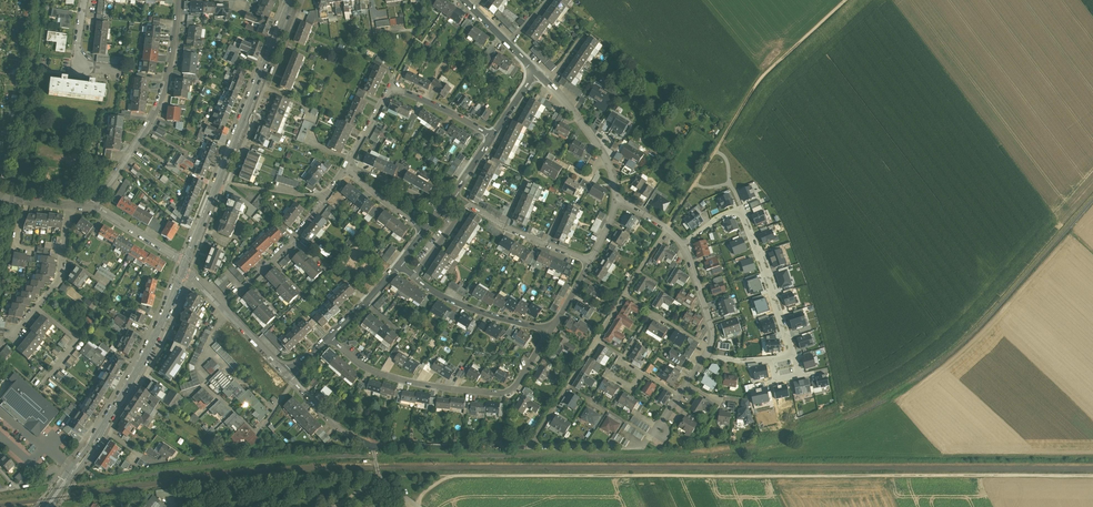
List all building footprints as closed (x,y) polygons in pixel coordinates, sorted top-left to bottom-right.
[(261,7),(271,11),(275,0),(264,0),(261,7)] [(319,9),(327,7),(327,4),(326,0),(319,0),(319,9)] [(433,7),(439,11),(440,9),(443,12),(449,3),(446,1),(447,1),(446,0),(438,0),(433,7)] [(495,0),(490,0),(488,3),(497,9),(501,4),(495,0)] [(556,0),(551,6),(562,13),(566,7),(556,0)] [(203,13),(204,3),(198,3),(198,2),(191,2),(191,11),(191,13),(195,13),(203,13)] [(215,4),(204,3),(203,13),(215,14),(215,4)] [(452,5),(449,3),(443,12),(442,13),(447,16),(448,15),(451,17),(457,9),(455,7),(455,6),(453,5),(452,5)] [(497,9),(488,3),(484,8),(494,14),(497,9)] [(228,4),(215,4),(215,14),(218,14),(218,17),(225,17),(226,17),(226,13),(228,13),(228,10),(228,4)] [(562,13),(551,6),(547,12),(557,20),(562,13)] [(261,7),(259,7),(256,15),(263,18),(267,20),(271,11),(261,7)] [(327,7),(319,9),(320,19),(329,18),(328,10),(327,7)] [(71,12),(53,9),(52,17),(61,19),(60,27),(69,29),(71,12)] [(463,11),(460,10),(457,9),(451,17),(455,20),(454,21),(459,25),(466,15),(462,12),(463,11)] [(316,12),(311,13),(306,24),(312,27),(315,19),(317,19),(316,12)] [(557,20),(547,12),(542,18),(550,24),(552,26),(557,20)] [(260,21),(252,18),(253,16),(247,14),(244,19),(248,21),(260,26),(269,29),(272,22),(267,20),(263,18),(261,22),(259,22),(260,21)] [(542,18),(540,16),(535,23),(545,30),(550,24),(542,18)] [(462,27),(464,29),(470,21),(467,19),(462,27)] [(389,20),(376,22),(377,28),(390,26),(389,20)] [(470,21),(464,29),(467,31),(473,23),(470,21)] [(97,22),(95,32),(106,34),(106,29),(108,29),(108,24),(97,22)] [(306,24),(302,23),(294,42),(305,46),(312,27),(306,24)] [(545,30),(535,23),(531,29),(541,36),(545,30)] [(269,29),(260,26),(258,30),(252,27),(250,32),(266,38),(269,29)] [(193,28),(190,28),(189,36),(200,38),(201,29),(193,28)] [(482,33),(474,28),(469,36),(476,41),(482,33)] [(541,36),(531,29),(526,35),(535,41),(536,42),(541,36)] [(67,35),(48,32),(47,41),(59,43),(58,48),(65,49),(67,35)] [(95,32),(94,43),(105,45),(106,45),(106,40),(105,39),(106,34),(95,32)] [(482,33),(476,41),(484,47),(490,38),(482,33)] [(200,38),(189,36),(187,46),(191,47),(199,48),(199,45),(200,45),(201,41),(199,40),(200,38)] [(599,43),(589,37),(585,43),(595,49),(599,43)] [(254,42),(252,46),(242,42),(240,46),(260,54),(263,46),(254,42)] [(94,43),(93,54),(97,55),(100,55),(103,56),(104,56),(105,50),(104,49),(105,45),(94,43)] [(595,49),(585,43),(581,48),(591,55),(595,49)] [(236,47),(230,45),(227,51),(228,51),(230,52),(237,56),(240,50),(239,49),(236,47)] [(490,45),(485,53),(488,55),(493,47),(490,45)] [(247,52),(249,52),(247,57),(257,61),(260,54),(240,46),(239,49),(240,50),(247,53),(247,52)] [(493,47),(488,55),(491,57),(496,50),(493,47)] [(591,55),(581,48),(577,54),(587,61),(591,55)] [(237,56),(230,52),(227,57),(228,58),(228,59),(227,61),(233,64),(238,56),(237,56)] [(305,58),(294,53),(293,57),(289,67),(288,70),(298,74),(300,70),(298,70),(302,62),(303,62),(305,58)] [(197,62),(198,56),(185,54),(184,61),(197,62)] [(506,59),(499,54),(491,66),(498,71),(500,67),(506,59)] [(587,61),(577,54),(573,60),(583,66),(587,61)] [(513,64),(506,59),(500,67),(507,72),(513,64)] [(583,66),(573,60),(570,66),(579,72),(583,66)] [(196,69),(197,62),(184,61),(183,67),(196,69)] [(145,73),(155,75),(156,63),(143,62),(141,73),(145,73)] [(386,71),(376,66),(364,91),(366,92),(374,96),(386,71)] [(579,72),(570,66),(566,71),(575,78),(579,72)] [(195,75),(196,69),(183,67),(182,74),(184,74),(195,75)] [(519,70),(515,67),(510,75),(513,77),(519,70)] [(231,74),(232,75),(235,76),(243,80),(244,78),(243,77),(246,73),(238,69),(236,72),(232,70),(231,71),(228,69),(227,71),(231,74)] [(298,74),(288,70),(286,73),(287,74),(282,84),(281,87),(291,91),(293,87),(292,86),(295,78),(296,79),(298,74)] [(575,78),(566,71),(562,77),(562,78),(567,81),(570,83),(571,84),(575,78)] [(418,76),(412,74),(412,75),(408,73),(405,79),(415,84),(418,77),(418,76)] [(228,81),(232,83),(240,87),(243,80),(235,76),(232,75),(231,74),(228,81)] [(61,80),(61,84),(50,82),(48,95),(76,98),(77,85),(66,84),(67,80),(66,80),(67,75),(62,75),(62,80),(61,80)] [(422,78),(422,79),(418,77),(415,84),(425,88),(428,81),(422,78)] [(105,89),(94,87),(94,84),(95,79),(90,78),(89,83),(88,87),(77,85),(76,98),(103,101),(105,89)] [(567,81),(562,78),(559,83),(564,86),(567,81)] [(147,92),(148,81),(144,80),(137,79),(135,79),(134,90),(147,92)] [(183,81),(176,80),(175,91),(187,93),(188,93),(190,83),(190,82),(183,81)] [(450,87),(443,82),(438,89),(436,92),(444,98),(448,92),(447,91),(450,87)] [(232,83),(229,89),(226,88),(225,89),(226,90),(228,91),(237,95),(240,87),(232,83)] [(604,91),(595,86),(590,96),(598,101),(604,91)] [(145,103),(147,92),(134,90),(132,101),(145,103)] [(237,95),(228,91),(226,90),(226,92),(224,92),(222,96),(225,98),(226,98),(235,102),(237,95)] [(187,93),(175,91),(174,98),(179,99),(186,99),(187,93)] [(612,97),(604,91),(598,101),(594,106),(603,112),(612,97)] [(462,95),(456,104),(464,109),(468,104),(467,103),(469,100),(462,95)] [(587,99),(581,96),(580,97),(578,101),(583,105),(587,99)] [(290,102),(277,97),(275,102),(288,107),(290,102)] [(225,98),(222,103),(219,102),(218,104),(232,109),(235,102),(226,98),(225,98)] [(362,100),(357,98),(345,123),(353,127),(355,128),(367,103),(362,100)] [(402,104),(395,101),(396,101),(393,99),(389,108),(395,111),(395,110),(399,112),(402,104)] [(527,105),(537,111),(542,113),(545,107),(543,105),(540,104),(537,102),(534,100),(531,99),(527,105)] [(144,114),(145,103),(132,101),(131,112),(144,114)] [(288,107),(275,102),(273,107),(285,112),(288,107)] [(232,109),(218,104),(217,105),(221,107),(219,111),(229,115),(232,109)] [(409,108),(402,104),(399,112),(403,113),(402,115),(408,118),(412,109),(410,107),(409,108)] [(490,112),(479,104),(475,110),(478,112),(476,115),(485,121),(489,116),(488,115),(490,112)] [(537,111),(527,105),(524,111),(534,117),(537,111)] [(285,112),(273,107),(271,112),(283,117),(285,112)] [(175,108),(168,108),(167,114),(179,116),(180,109),(175,108)] [(426,110),(424,109),(418,117),(423,121),(424,119),(428,122),(432,115),(426,111),(426,110)] [(229,115),(219,111),(217,115),(214,114),(213,116),(227,121),(229,115)] [(534,117),(524,111),(521,117),(530,123),(534,117)] [(283,117),(271,112),(269,117),(281,122),(283,117)] [(566,117),(560,113),(556,121),(560,123),(560,122),(563,123),(566,117)] [(624,119),(616,114),(616,115),(612,113),(607,120),(615,125),(612,129),(615,132),(616,131),(620,135),(623,131),(623,132),(627,126),(624,122),(624,121),(624,119)] [(179,116),(167,114),(166,121),(176,122),(179,122),(179,116)] [(417,116),(414,115),(412,121),(408,128),(411,129),(417,116)] [(439,119),(432,115),(428,122),(431,124),(430,125),(436,129),(441,121),(439,119)] [(123,118),(110,116),(109,128),(122,129),(123,118)] [(227,121),(213,116),(212,117),(216,119),(214,125),(219,127),(224,129),(227,121)] [(281,122),(269,117),(267,123),(279,128),(281,122)] [(530,123),(521,117),(517,123),(523,126),(527,129),(530,123)] [(602,122),(597,118),(593,124),(599,127),(601,123),(602,122)] [(214,125),(205,121),(204,123),(218,129),(219,127),(214,125)] [(517,123),(513,121),(510,128),(520,133),(523,126),(517,123)] [(345,123),(343,122),(341,126),(340,125),(338,128),(350,134),(353,127),(345,123)] [(563,123),(560,122),(560,123),(555,131),(566,138),(572,128),(563,123)] [(279,128),(267,123),(265,128),(271,130),(277,133),(279,128)] [(453,124),(447,132),(452,136),(453,135),(457,137),(461,131),(455,126),(453,124)] [(218,129),(218,130),(207,126),(205,130),(226,138),(229,131),(224,129),(219,127),(218,129)] [(267,138),(271,140),(275,141),(275,142),(279,143),(280,139),(271,135),(269,134),(271,130),(265,128),(261,126),(257,134),(267,138)] [(165,131),(158,127),(155,132),(162,136),(165,131)] [(121,140),(122,129),(109,128),(107,139),(121,140)] [(350,134),(338,128),(337,131),(338,132),(337,135),(347,140),(350,134)] [(520,133),(510,128),(507,134),(517,139),(520,133)] [(226,138),(205,130),(204,133),(212,137),(214,136),(215,137),(214,141),(223,145),(226,138)] [(468,135),(461,131),(457,137),(461,140),(460,141),(465,145),(471,136),(468,135)] [(267,138),(257,134),(254,143),(263,146),(267,138)] [(517,139),(507,134),(504,140),(514,145),(517,139)] [(347,140),(337,135),(335,139),(333,138),(332,141),(344,147),(347,140)] [(119,151),(121,140),(107,139),(106,149),(106,150),(112,150),(119,151)] [(203,143),(207,144),(204,150),(213,154),(217,146),(208,142),(203,140),(202,142),(203,142),(203,143)] [(514,145),(504,140),(501,146),(511,151),(514,145)] [(575,140),(572,145),(569,150),(576,154),(576,153),(581,156),(584,152),(587,147),(575,140)] [(629,159),(625,166),(631,170),(633,171),(633,170),(636,165),(637,165),(643,155),(637,151),(640,146),(629,140),(627,145),(626,144),(621,154),(623,155),(629,159)] [(344,147),(332,141),(331,144),(332,145),(330,148),(341,153),(344,147)] [(621,145),(615,141),(610,149),(616,153),(617,151),(621,145)] [(511,151),(501,146),(497,152),(507,157),(511,151)] [(213,154),(204,150),(201,159),(202,159),(210,162),(212,159),(213,154)] [(621,154),(617,151),(616,153),(613,158),(619,162),(623,155),(621,154)] [(261,156),(250,152),(248,159),(258,163),(261,156)] [(507,157),(497,152),(494,158),(494,159),(500,162),(504,164),(507,157)] [(591,156),(584,152),(581,156),(580,158),(588,162),(591,156)] [(555,157),(549,153),(545,159),(549,162),(550,161),(552,162),(555,157)] [(178,154),(171,164),(175,166),(178,168),(184,158),(178,154)] [(377,159),(367,154),(363,163),(373,168),(377,159)] [(198,167),(207,170),(210,162),(202,159),(200,163),(196,160),(194,160),(193,160),(192,163),(194,165),(198,167)] [(258,163),(248,159),(245,165),(256,169),(258,163)] [(319,162),(319,161),(315,159),(310,166),(314,169),(319,162)] [(388,163),(377,159),(373,168),(383,172),(388,163)] [(491,161),(489,160),(487,163),(497,169),(499,165),(491,161)] [(552,162),(550,161),(549,162),(547,165),(545,164),(542,170),(549,174),(548,175),(555,179),(561,168),(552,162)] [(323,166),(319,162),(314,169),(313,169),(322,176),(327,170),(327,169),(323,166)] [(171,164),(169,163),(166,168),(171,172),(175,166),(171,164)] [(398,168),(388,163),(383,172),(394,177),(398,168)] [(411,167),(405,163),(401,172),(400,176),(404,178),(408,172),(411,167)] [(497,169),(487,163),(484,169),(493,174),(493,173),(498,176),(501,171),(497,169)] [(198,167),(194,165),(193,167),(197,168),(194,174),(204,178),(207,170),(198,167)] [(256,169),(245,165),(242,171),(253,176),(256,169)] [(322,176),(313,169),(309,174),(318,181),(322,176)] [(493,174),(484,169),(481,174),(490,179),(493,174)] [(253,176),(242,171),(240,178),(250,182),(253,176)] [(408,172),(404,178),(403,180),(413,186),(418,177),(408,172)] [(318,181),(309,174),(305,180),(309,184),(314,187),(318,181)] [(490,179),(481,174),(479,179),(488,184),(490,179)] [(166,183),(168,178),(163,175),(160,181),(166,183)] [(641,178),(638,176),(632,186),(640,191),(646,181),(647,179),(643,176),(641,178)] [(427,183),(418,177),(413,186),(423,191),(427,183)] [(131,182),(126,179),(112,201),(118,205),(122,198),(131,182)] [(202,182),(194,179),(191,185),(188,184),(187,186),(190,187),(199,190),(202,182)] [(488,184),(479,179),(476,185),(485,189),(488,184)] [(579,185),(569,179),(563,189),(573,195),(579,186),(579,185)] [(590,183),(583,179),(579,185),(579,186),(586,190),(590,183)] [(646,181),(640,191),(638,193),(641,195),(640,197),(645,201),(652,189),(650,187),(652,185),(646,181)] [(437,189),(427,183),(423,191),(432,197),(437,189)] [(594,185),(590,183),(586,190),(586,191),(590,193),(594,185)] [(348,184),(341,193),(344,195),(345,194),(349,197),(355,190),(348,184)] [(523,194),(532,198),(538,201),(542,190),(528,184),(523,194)] [(610,195),(605,193),(607,191),(595,184),(594,185),(590,193),(601,200),(598,206),(604,210),(610,200),(610,195)] [(485,189),(476,185),(473,190),(482,195),(485,189)] [(199,190),(190,187),(188,192),(185,191),(185,193),(188,194),(196,197),(199,190)] [(743,198),(744,202),(755,197),(754,194),(753,190),(752,190),(750,187),(740,191),(741,195),(742,195),(743,198)] [(349,197),(348,198),(351,200),(352,199),(356,202),(362,195),(355,190),(349,197)] [(482,195),(473,190),(470,195),(471,196),(480,200),(482,195)] [(655,190),(650,199),(654,201),(658,195),(660,197),(661,194),(655,190)] [(196,197),(188,194),(186,199),(183,198),(182,200),(185,201),(193,204),(196,197)] [(532,198),(523,194),(520,201),(529,205),(532,198)] [(260,195),(252,204),(259,209),(266,200),(261,196),(260,195)] [(368,201),(362,195),(356,202),(355,204),(357,206),(358,205),(362,208),(368,201)] [(660,197),(658,195),(654,201),(652,205),(663,212),(669,202),(660,197)] [(730,199),(728,195),(719,199),(723,209),(733,205),(730,199)] [(480,200),(471,196),(469,200),(478,204),(480,200)] [(238,198),(234,197),(232,202),(230,201),(228,206),(230,207),(227,212),(238,216),(239,217),(244,204),(240,202),(240,200),(237,199),(238,198)] [(137,208),(122,198),(118,205),(116,207),(132,216),(137,208)] [(759,200),(750,204),(752,209),(761,205),(759,200)] [(193,204),(185,201),(183,206),(181,206),(180,207),(182,208),(191,211),(193,204)] [(375,206),(368,201),(362,208),(361,209),(364,211),(364,210),(368,213),(373,207),(375,206)] [(529,205),(520,201),(518,207),(527,211),(529,205)] [(297,204),(294,207),(293,206),(291,209),(292,210),(299,216),(304,209),(297,204)] [(579,210),(569,205),(566,212),(576,217),(579,210)] [(761,205),(752,209),(754,214),(763,211),(761,205)] [(368,213),(368,214),(372,218),(373,217),(378,211),(373,207),(368,213)] [(527,211),(518,207),(515,213),(524,217),(527,211)] [(153,217),(137,208),(132,216),(148,226),(148,225),(151,220),(153,217)] [(191,211),(182,208),(180,214),(179,214),(183,218),(188,219),(189,216),(191,211)] [(699,215),(695,210),(694,209),(688,213),(690,216),(697,225),(699,226),(700,224),(700,223),(703,221),(699,215)] [(172,213),(182,221),(180,225),(190,229),(193,221),(188,219),(183,218),(179,214),(180,214),(175,210),(172,213)] [(299,216),(292,210),(289,213),(288,213),(286,215),(287,216),(294,222),(299,216)] [(382,214),(378,211),(373,217),(378,220),(379,219),(382,214)] [(393,217),(384,211),(382,214),(379,219),(382,222),(381,223),(386,226),(387,225),(393,217)] [(752,215),(751,215),(754,221),(756,226),(767,221),(763,211),(754,214),(752,215)] [(238,216),(227,212),(219,233),(229,237),(238,216)] [(576,217),(566,212),(563,219),(573,223),(576,217)] [(328,218),(323,213),(320,217),(327,222),(330,219),(328,218)] [(482,220),(472,213),(469,219),(478,225),(479,223),(480,223),(482,220)] [(524,217),(515,213),(512,220),(521,224),(524,217)] [(633,218),(627,214),(626,216),(625,216),(622,220),(623,221),(621,224),(627,228),(630,230),(634,224),(633,223),(635,219),(636,219),(633,218)] [(29,215),(28,215),(28,219),(27,218),(27,219),(23,228),(35,229),(35,227),(36,216),(29,215)] [(63,216),(55,215),(53,228),(61,229),(63,216)] [(320,217),(319,215),(313,222),(320,228),(323,224),(324,225),(327,222),(320,217)] [(294,222),(287,216),(284,220),(283,219),(281,221),(288,227),(289,228),(294,222)] [(697,225),(690,216),(684,220),(691,230),(697,225)] [(401,223),(393,217),(387,225),(390,227),(389,229),(394,232),(401,223)] [(93,227),(82,218),(76,227),(87,235),(89,233),(93,228),(93,227)] [(478,225),(469,219),(465,225),(477,233),(481,227),(478,225)] [(573,223),(563,219),(560,225),(570,230),(573,223)] [(734,219),(725,223),(729,233),(738,229),(734,219)] [(162,227),(151,220),(148,225),(159,232),(162,227)] [(288,227),(281,221),(278,225),(285,230),(288,227)] [(179,228),(169,222),(161,235),(171,241),(175,234),(174,234),(176,232),(179,228)] [(275,227),(283,235),(287,232),(285,230),(278,225),(275,222),(273,225),(275,227)] [(320,228),(313,222),(307,229),(315,235),(318,231),(319,232),(321,229),(320,228)] [(409,229),(401,223),(394,232),(399,236),(399,235),(403,237),(409,229)] [(477,233),(465,225),(461,231),(473,239),(474,239),(478,233),(477,233)] [(570,230),(560,225),(557,232),(567,236),(570,230)] [(119,235),(104,226),(98,234),(114,244),(118,237),(119,235)] [(283,235),(275,227),(271,231),(280,240),(284,236),(283,235)] [(315,235),(307,229),(302,237),(303,238),(309,242),(312,238),(313,239),(316,236),(315,235)] [(623,233),(617,230),(611,240),(618,245),(621,247),(627,237),(628,236),(623,233)] [(280,240),(271,231),(267,235),(274,243),(275,244),(280,240)] [(473,239),(461,231),(457,236),(465,242),(469,244),(473,239)] [(760,236),(764,244),(775,239),(771,231),(760,236)] [(567,236),(557,232),(554,239),(560,241),(564,243),(565,243),(567,236)] [(274,243),(267,235),(266,234),(261,238),(270,247),(274,243)] [(465,242),(457,236),(453,242),(461,247),(465,242)] [(510,240),(505,236),(499,246),(497,249),(502,252),(510,240)] [(118,237),(114,244),(113,245),(128,255),(134,246),(118,237)] [(270,247),(261,238),(257,242),(266,251),(270,247)] [(309,242),(303,238),(300,242),(306,247),(309,243),(309,242)] [(730,244),(735,255),(746,250),(742,239),(730,244)] [(510,240),(502,252),(507,256),(510,252),(515,243),(510,240)] [(705,241),(700,242),(699,242),(697,242),(696,243),(696,244),(694,244),(696,251),(707,248),(705,241)] [(266,251),(257,242),(253,246),(254,248),(261,255),(266,251)] [(461,247),(453,242),(445,254),(451,258),(455,260),(463,248),(461,247)] [(521,246),(515,243),(510,252),(515,255),(521,246)] [(676,254),(662,245),(653,259),(658,262),(659,261),(661,262),(665,257),(672,261),(676,254)] [(149,256),(134,246),(128,255),(144,264),(145,263),(149,256)] [(526,249),(521,246),(515,255),(520,259),(526,249)] [(261,255),(254,248),(250,252),(259,262),(263,258),(261,255)] [(707,248),(696,251),(698,258),(704,256),(710,254),(707,248)] [(224,254),(212,249),(203,270),(215,275),(224,254)] [(531,252),(526,249),(520,259),(525,262),(531,253),(531,252)] [(617,255),(609,250),(604,258),(612,263),(617,255)] [(781,250),(780,250),(771,253),(769,254),(771,258),(771,259),(772,263),(773,263),(774,268),(786,264),(781,250)] [(293,259),(292,260),(296,264),(305,256),(301,251),(300,252),(298,255),(295,257),(293,259)] [(531,253),(525,262),(530,265),(534,257),(536,253),(532,251),(531,252),(531,253)] [(259,262),(250,252),(246,256),(254,266),(259,262)] [(441,252),(434,263),(444,269),(448,262),(451,258),(445,254),(441,252)] [(548,255),(541,252),(538,259),(537,262),(543,265),(548,255)] [(20,254),(14,253),(13,257),(12,264),(11,266),(18,267),(20,254)] [(27,255),(20,254),(18,267),(25,268),(25,263),(26,256),(27,255)] [(166,264),(150,254),(149,256),(145,263),(160,272),(166,264)] [(554,258),(548,255),(543,265),(549,268),(554,258)] [(43,257),(41,256),(40,263),(42,263),(53,265),(54,259),(49,258),(43,257)] [(254,266),(246,256),(241,260),(250,270),(254,266)] [(305,256),(296,264),(300,269),(301,268),(310,260),(305,256)] [(538,259),(534,257),(530,265),(535,267),(537,262),(538,259)] [(560,261),(554,258),(549,268),(556,271),(560,261)] [(612,263),(604,258),(599,267),(607,272),(612,263)] [(310,260),(301,268),(305,272),(315,263),(311,259),(310,260)] [(707,263),(704,263),(707,271),(711,269),(713,275),(721,272),(717,259),(716,259),(707,263)] [(745,273),(755,270),(752,259),(741,263),(745,273)] [(250,270),(241,260),(237,265),(239,267),(245,273),(246,274),(250,270)] [(567,264),(560,261),(556,271),(562,274),(567,264)] [(53,265),(42,263),(41,270),(54,272),(55,265),(53,265)] [(315,263),(305,272),(310,276),(319,267),(315,263)] [(444,269),(434,263),(427,274),(431,277),(436,281),(436,280),(440,283),(447,271),(444,269)] [(567,264),(562,274),(569,277),(573,267),(567,264)] [(88,276),(76,266),(71,273),(73,274),(72,276),(70,275),(68,278),(69,279),(67,282),(78,289),(88,276)] [(116,276),(100,266),(97,272),(112,281),(116,276)] [(319,267),(310,276),(314,281),(323,272),(319,267)] [(599,267),(593,276),(601,281),(604,276),(605,277),(608,272),(607,272),(599,267)] [(279,273),(275,268),(269,273),(265,277),(270,281),(279,273)] [(689,277),(675,268),(674,270),(667,282),(671,285),(672,284),(674,285),(678,280),(685,284),(689,277)] [(54,272),(41,270),(40,276),(50,277),(53,278),(54,272)] [(265,277),(269,273),(266,270),(261,275),(264,278),(265,277)] [(786,271),(779,273),(776,274),(781,288),(791,285),(786,271)] [(279,273),(270,281),(274,286),(283,277),(279,273)] [(562,274),(559,279),(566,282),(569,277),(562,274)] [(40,276),(36,275),(35,282),(45,283),(49,284),(50,277),(40,276)] [(401,291),(395,287),(401,278),(398,275),(391,284),(393,285),(392,286),(392,287),(391,290),(396,293),(397,292),(399,294),(401,291)] [(657,285),(643,276),(634,291),(639,294),(639,292),(642,293),(645,288),(652,292),(657,285)] [(722,276),(716,278),(718,285),(723,283),(724,283),(722,276)] [(283,277),(274,286),(278,290),(286,282),(287,281),(283,277)] [(220,280),(218,278),(214,282),(227,296),(231,292),(227,287),(225,285),(223,283),(220,280)] [(408,282),(401,278),(395,287),(401,291),(408,282)] [(750,295),(763,291),(759,278),(755,279),(746,283),(750,295)] [(157,282),(148,279),(144,293),(153,296),(154,290),(155,290),(155,287),(157,282)] [(35,282),(31,281),(30,287),(40,289),(44,289),(45,283),(35,282)] [(106,288),(98,282),(94,288),(102,293),(106,288)] [(286,282),(278,290),(277,291),(281,295),(290,287),(286,282)] [(414,287),(408,282),(401,291),(408,296),(414,287)] [(347,283),(341,289),(349,297),(355,292),(347,283)] [(718,285),(710,287),(713,295),(725,291),(723,283),(718,285)] [(600,292),(590,286),(585,293),(599,301),(602,296),(599,294),(600,292)] [(30,287),(27,287),(26,293),(35,295),(39,295),(40,289),(30,287)] [(290,287),(281,295),(285,300),(294,291),(290,287)] [(420,291),(414,287),(408,296),(414,300),(420,291)] [(487,293),(477,287),(472,295),(482,301),(487,293)] [(349,297),(341,289),(335,294),(344,303),(349,297)] [(252,290),(243,298),(247,303),(256,294),(252,290)] [(294,291),(285,300),(289,304),(298,295),(294,291)] [(420,291),(414,300),(420,305),(427,296),(420,291)] [(675,300),(661,291),(652,306),(657,309),(657,307),(660,309),(663,303),(670,307),(675,300)] [(688,295),(681,291),(675,300),(682,304),(684,301),(688,295)] [(26,293),(22,292),(21,299),(30,300),(34,301),(35,295),(26,293)] [(796,303),(792,292),(784,295),(782,296),(786,306),(796,303)] [(153,296),(144,293),(141,304),(152,307),(155,296),(153,296)] [(496,299),(487,293),(482,301),(491,307),(493,304),(496,299)] [(696,298),(689,293),(688,295),(684,301),(691,306),(692,304),(696,298)] [(195,294),(188,296),(186,300),(188,302),(186,306),(185,305),(184,306),(183,308),(183,309),(186,310),(198,318),(202,312),(198,309),(202,301),(199,299),(200,297),(195,294)] [(256,294),(247,303),(251,307),(260,299),(256,294)] [(344,303),(335,294),(329,300),(332,302),(338,309),(344,303)] [(507,302),(498,296),(496,299),(493,304),(502,310),(504,307),(507,302)] [(21,299),(17,298),(16,304),(25,306),(29,307),(30,300),(21,299)] [(753,302),(757,315),(770,311),(766,298),(763,299),(753,302)] [(260,299),(251,307),(255,312),(263,304),(265,303),(260,299)] [(519,305),(509,299),(507,302),(504,307),(513,313),(515,310),(519,305)] [(720,303),(719,303),(718,303),(720,310),(732,306),(730,299),(720,303)] [(642,309),(628,300),(620,313),(627,318),(631,311),(638,315),(642,309)] [(338,309),(332,302),(326,308),(334,316),(340,311),(338,309)] [(382,306),(377,302),(374,306),(378,310),(382,306)] [(448,309),(437,302),(431,312),(442,319),(443,318),(448,309)] [(530,308),(520,302),(519,305),(515,310),(525,316),(526,313),(530,308)] [(589,306),(588,308),(579,302),(575,309),(584,315),(582,317),(588,321),(595,310),(594,310),(589,306)] [(16,304),(12,304),(11,310),(23,312),(24,312),(25,306),(16,304)] [(263,304),(255,312),(254,313),(258,317),(267,308),(263,304)] [(538,308),(532,304),(530,308),(526,313),(536,319),(541,312),(537,309),(538,308)] [(559,307),(553,304),(550,308),(556,312),(559,307)] [(732,306),(720,310),(722,317),(724,317),(723,317),(724,316),(730,314),(734,313),(732,306)] [(267,308),(258,317),(262,321),(272,312),(267,308)] [(334,316),(326,308),(320,313),(328,322),(334,316)] [(452,312),(448,309),(443,318),(446,320),(452,312)] [(11,310),(10,310),(9,316),(11,317),(15,317),(18,318),(22,319),(23,312),(11,310)] [(198,318),(186,310),(184,314),(183,313),(181,315),(181,317),(182,317),(180,321),(180,322),(183,323),(193,328),(198,318)] [(127,318),(119,314),(114,311),(112,314),(116,317),(117,317),(124,323),(127,318)] [(695,316),(688,311),(683,319),(690,324),(691,322),(695,316)] [(276,317),(272,312),(262,321),(267,326),(276,317)] [(455,313),(452,312),(446,320),(449,322),(450,320),(455,313)] [(146,318),(136,313),(134,317),(131,315),(129,319),(129,320),(132,321),(142,326),(146,318)] [(328,322),(320,313),(314,319),(318,323),(322,328),(328,322)] [(627,318),(620,313),(611,327),(618,332),(624,323),(627,325),(626,327),(629,329),(634,322),(627,318)] [(794,316),(789,317),(792,325),(791,326),(793,331),(806,326),(804,319),(803,313),(794,316)] [(377,320),(370,314),(361,326),(368,331),(370,329),(377,320)] [(469,317),(464,314),(458,323),(468,329),(472,323),(474,320),(469,317)] [(703,318),(696,314),(695,316),(691,322),(698,326),(703,318)] [(52,325),(42,316),(38,321),(48,329),(52,325)] [(130,325),(124,323),(117,317),(116,317),(115,319),(113,321),(121,327),(127,330),(130,325)] [(569,319),(565,326),(575,333),(579,326),(577,324),(569,319)] [(737,319),(731,321),(727,322),(721,324),(724,336),(725,336),(741,331),(738,319),(737,319)] [(769,319),(761,322),(761,323),(765,334),(776,330),(774,326),(775,326),(773,322),(772,319),(769,319)] [(308,324),(304,320),(299,326),(307,335),(313,329),(312,328),(308,324)] [(384,326),(377,320),(370,329),(377,334),(384,326)] [(580,320),(577,324),(587,330),(590,326),(580,320)] [(48,329),(38,321),(34,325),(45,334),(48,329)] [(478,328),(484,332),(488,325),(482,322),(478,328)] [(660,326),(653,322),(648,330),(655,335),(660,326)] [(193,328),(183,323),(178,333),(190,338),(195,329),(193,328)] [(472,323),(468,329),(467,331),(471,333),(476,325),(472,323)] [(503,330),(492,323),(486,333),(496,340),(502,331),(502,330),(503,330)] [(45,334),(34,325),(30,330),(32,332),(41,339),(45,334)] [(307,335),(299,326),(293,331),(301,340),(307,335)] [(384,326),(377,334),(384,340),(391,331),(384,326)] [(667,330),(660,326),(655,335),(662,339),(667,330)] [(618,332),(611,327),(603,340),(610,344),(614,337),(621,342),(625,336),(618,332)] [(138,336),(129,331),(125,337),(134,342),(138,336)] [(293,331),(287,337),(295,346),(301,340),(293,331)] [(391,331),(384,340),(391,345),(398,337),(391,331)] [(531,337),(520,331),(519,333),(515,339),(521,343),(520,344),(525,347),(531,337)] [(685,337),(675,331),(670,340),(679,346),(685,337)] [(41,339),(32,332),(28,337),(39,345),(43,341),(41,339)] [(190,338),(178,333),(174,343),(186,348),(190,338)] [(70,339),(65,335),(61,340),(66,344),(70,339)] [(803,338),(797,340),(800,349),(813,345),(810,336),(803,338)] [(39,345),(28,337),(25,341),(35,350),(39,345)] [(134,342),(125,337),(124,339),(122,338),(120,343),(131,349),(134,342)] [(295,346),(287,337),(281,343),(283,344),(285,346),(289,351),(295,346)] [(568,343),(559,337),(551,351),(559,355),(564,348),(573,354),(576,348),(568,343)] [(384,340),(382,343),(389,349),(391,345),(384,340)] [(766,341),(767,353),(780,352),(779,340),(776,341),(767,341),(766,341)] [(35,350),(25,341),(21,346),(31,355),(35,350)] [(80,351),(84,343),(79,341),(75,348),(80,351)] [(110,349),(102,343),(101,344),(105,348),(104,348),(105,349),(105,350),(108,352),(110,349)] [(131,349),(120,343),(117,347),(119,348),(118,351),(127,356),(131,349)] [(167,360),(179,368),(188,355),(184,352),(186,348),(174,343),(170,350),(172,351),(170,353),(172,354),(167,360)] [(95,351),(87,345),(80,354),(81,354),(102,370),(104,367),(102,365),(106,359),(95,351)] [(641,348),(640,347),(640,346),(638,345),(636,348),(636,349),(634,352),(645,358),(647,355),(647,354),(645,353),(647,351),(647,350),(642,347),(641,348)] [(31,355),(21,346),(17,351),(27,359),(31,355)] [(613,353),(602,346),(593,360),(600,364),(602,360),(606,363),(609,358),(610,359),(613,353)] [(399,349),(396,347),(391,355),(395,357),(399,349)] [(3,350),(0,354),(0,356),(4,359),(9,354),(3,350)] [(330,350),(323,357),(331,364),(337,356),(330,350)] [(683,357),(672,350),(670,353),(671,357),(669,360),(677,365),(680,367),(683,362),(684,363),(685,359),(686,358),(683,357)] [(194,352),(189,364),(194,367),(200,355),(194,352)] [(645,358),(634,352),(633,355),(632,354),(632,355),(630,358),(631,359),(632,359),(634,360),(634,361),(638,364),(639,363),(640,361),(641,362),(643,362),(645,358)] [(404,358),(398,354),(394,361),(396,362),(395,363),(399,365),(398,366),(403,368),(409,359),(405,357),(404,358)] [(115,356),(111,364),(120,369),(124,361),(115,356)] [(345,363),(337,356),(331,364),(339,370),(345,363)] [(804,358),(802,358),(805,369),(815,367),(812,356),(804,358)] [(437,361),(432,367),(431,369),(437,372),(436,372),(440,375),(445,366),(447,363),(439,358),(437,361)] [(593,360),(590,358),(588,361),(589,361),(587,364),(581,372),(588,376),(592,369),(597,373),(602,365),(600,364),(593,360)] [(419,366),(414,364),(415,362),(409,359),(403,368),(408,371),(414,374),(419,366)] [(550,363),(543,359),(540,364),(542,366),(547,369),(550,363)] [(181,369),(179,368),(167,360),(159,373),(170,381),(172,378),(174,380),(181,369)] [(353,369),(345,363),(339,370),(346,377),(353,369)] [(650,363),(644,371),(649,375),(655,367),(650,363)] [(111,364),(105,373),(106,373),(114,378),(120,369),(111,364)] [(717,365),(712,364),(708,370),(712,373),(709,378),(705,376),(701,383),(704,385),(703,388),(708,392),(710,389),(713,390),(717,384),(715,382),(718,376),(716,375),(719,369),(717,365)] [(455,372),(445,366),(440,375),(444,377),(449,380),(455,372)] [(547,369),(542,366),(534,378),(542,383),(546,376),(550,379),(555,382),(556,381),(558,377),(550,371),(547,369)] [(673,370),(668,367),(664,373),(676,380),(678,377),(680,375),(679,375),(680,374),(679,374),(673,370)] [(758,367),(752,368),(755,381),(768,378),(766,367),(759,368),(758,367)] [(471,368),(466,376),(477,382),(480,377),(481,374),(478,372),(471,368)] [(195,369),(189,371),(192,381),(180,385),(181,391),(200,385),(195,369)] [(360,376),(353,369),(346,377),(354,383),(360,376)] [(467,370),(465,369),(459,377),(462,379),(467,370)] [(495,375),(485,369),(481,374),(480,377),(490,383),(494,377),(495,375)] [(509,376),(499,369),(495,375),(494,377),(504,384),(509,376)] [(220,371),(209,381),(215,387),(218,383),(224,390),(231,383),(220,371)] [(581,372),(572,386),(579,390),(585,381),(591,385),(594,380),(588,376),(581,372)] [(59,412),(14,373),(14,374),(10,378),(15,382),(1,398),(4,401),(37,430),(36,431),(39,434),(40,433),(41,433),(59,412)] [(114,378),(106,373),(101,380),(110,385),(114,378)] [(676,380),(664,373),(661,379),(662,380),(664,381),(672,386),(676,380)] [(827,375),(815,378),(816,381),(818,388),(818,389),(821,388),(821,389),(826,388),(826,387),(829,387),(827,375)] [(737,378),(725,376),(724,382),(724,386),(735,387),(736,386),(737,385),(737,383),(736,382),(737,378)] [(604,379),(599,388),(606,392),(611,384),(604,379)] [(110,385),(101,380),(97,387),(106,392),(110,385)] [(794,383),(797,396),(811,393),(810,387),(808,380),(794,383)] [(224,390),(222,392),(228,397),(232,393),(239,399),(245,393),(234,381),(231,383),(224,390)] [(383,385),(370,381),(367,390),(374,392),(374,391),(380,393),(381,392),(383,385)] [(656,386),(648,381),(642,392),(649,396),(652,392),(653,392),(654,390),(654,389),(656,386)] [(152,382),(145,391),(150,394),(155,398),(156,396),(161,388),(152,382)] [(397,388),(384,383),(383,385),(381,392),(388,395),(388,394),(395,396),(396,391),(397,388)] [(619,388),(611,384),(606,392),(613,397),(619,388)] [(786,385),(773,387),(776,400),(789,397),(786,385)] [(333,392),(325,386),(320,392),(328,398),(333,392)] [(106,392),(97,387),(93,393),(102,399),(106,392)] [(531,391),(525,387),(522,393),(524,394),(528,396),(531,391)] [(145,391),(141,388),(135,396),(143,402),(147,396),(149,397),(150,394),(145,391)] [(213,399),(202,388),(192,397),(196,401),(200,398),(206,405),(213,399)] [(754,405),(769,402),(767,393),(766,389),(756,391),(751,392),(754,405)] [(663,390),(657,401),(664,405),(671,395),(663,390)] [(182,398),(172,391),(167,397),(168,398),(177,405),(182,398)] [(258,402),(248,391),(245,393),(239,399),(238,400),(242,404),(245,401),(252,408),(258,402)] [(417,394),(403,392),(401,401),(411,403),(411,402),(415,402),(417,394)] [(431,395),(417,392),(417,394),(415,402),(422,403),(423,402),(429,403),(429,404),(430,398),(431,395)] [(102,399),(93,393),(89,400),(98,405),(102,399)] [(155,398),(150,394),(149,397),(148,398),(157,404),(160,401),(155,398)] [(572,409),(579,398),(571,394),(567,400),(564,404),(572,409)] [(631,398),(623,394),(618,402),(625,406),(631,398)] [(143,402),(135,396),(130,403),(139,409),(140,410),(142,407),(140,406),(143,402)] [(531,401),(523,396),(514,410),(522,415),(527,407),(530,409),(529,410),(531,411),(532,410),(536,413),(540,407),(531,401)] [(704,401),(698,397),(690,410),(699,416),(703,408),(708,411),(711,406),(711,405),(704,401)] [(177,405),(168,398),(164,404),(173,410),(177,405)] [(293,398),(284,407),(291,414),(301,405),(293,398)] [(638,402),(631,398),(625,406),(632,411),(634,409),(637,403),(638,402)] [(715,403),(706,398),(704,401),(711,405),(711,406),(713,406),(715,403)] [(451,400),(437,399),(436,405),(436,408),(437,408),(442,409),(443,409),(443,408),(450,409),(450,408),(451,400)] [(465,400),(451,399),(451,400),(450,408),(457,409),(458,408),(464,409),(465,400)] [(748,400),(742,399),(741,405),(742,409),(747,407),(751,406),(748,400)] [(98,405),(89,400),(85,406),(94,412),(98,405)] [(219,400),(209,410),(213,414),(216,410),(223,418),(230,411),(219,400)] [(37,430),(4,401),(0,406),(16,420),(17,419),(32,433),(35,433),(36,431),(37,430)] [(269,413),(258,402),(252,408),(259,415),(255,418),(259,422),(269,413)] [(735,404),(728,402),(727,408),(731,409),(731,412),(734,413),(735,404)] [(139,409),(130,403),(124,412),(132,418),(133,418),(135,414),(139,409)] [(486,404),(472,403),(471,410),(471,413),(478,413),(478,412),(485,413),(486,404)] [(500,404),(486,403),(486,404),(485,413),(492,413),(492,412),(499,413),(499,410),(500,404)] [(74,408),(71,405),(67,409),(76,415),(79,412),(77,410),(74,408)] [(301,405),(291,414),(298,422),(307,413),(301,405)] [(79,412),(81,413),(89,418),(94,412),(85,406),(82,411),(81,410),(81,409),(76,406),(74,408),(77,410),(79,412)] [(148,410),(142,406),(142,407),(140,410),(145,413),(149,416),(152,412),(148,410)] [(738,424),(745,425),(753,422),(747,407),(742,409),(738,410),(737,423),(738,424)] [(594,425),(600,416),(587,408),(582,417),(583,418),(582,419),(587,422),(587,421),(594,425)] [(75,417),(67,410),(64,413),(73,420),(75,417)] [(730,414),(724,413),(724,412),(720,411),(718,421),(721,422),(724,425),(728,425),(730,414)] [(89,418),(81,413),(79,412),(76,415),(75,417),(73,420),(73,421),(83,428),(89,418)] [(132,418),(124,412),(120,418),(122,420),(128,424),(129,421),(132,418)] [(234,413),(224,422),(228,426),(231,423),(238,430),(245,424),(234,413)] [(314,420),(307,413),(298,422),(305,429),(306,428),(314,420)] [(194,414),(187,420),(194,424),(199,419),(194,414)] [(564,420),(557,416),(553,422),(551,425),(558,430),(564,420)] [(692,422),(685,417),(683,420),(682,420),(681,422),(681,423),(679,427),(691,435),(697,425),(692,422)] [(701,421),(695,417),(692,422),(697,425),(698,426),(701,421)] [(620,425),(608,418),(601,428),(606,432),(608,429),(615,433),(620,425)] [(79,434),(83,428),(73,421),(72,420),(67,427),(72,430),(79,434)] [(128,424),(122,420),(118,426),(120,427),(117,431),(123,436),(126,437),(127,436),(129,433),(131,435),(135,429),(128,424)] [(314,420),(306,428),(309,431),(308,432),(312,436),(315,433),(321,428),(322,427),(314,420)] [(571,424),(564,420),(558,430),(565,434),(571,424)] [(139,426),(132,421),(131,422),(129,421),(128,424),(135,429),(137,430),(139,426)] [(255,435),(245,424),(238,430),(230,437),(234,441),(238,441),(242,437),(248,442),(255,435)] [(68,434),(72,430),(67,427),(66,426),(62,430),(68,434)] [(215,431),(212,427),(206,433),(210,435),(215,431)] [(321,428),(315,433),(318,437),(324,431),(321,428)] [(255,435),(248,442),(252,447),(258,438),(255,435)] [(115,446),(110,442),(103,451),(105,452),(104,452),(102,455),(102,456),(100,455),(94,464),(99,467),(100,465),(103,467),(102,468),(106,471),(108,468),(110,469),(112,466),(113,466),(118,458),(117,458),(120,455),(118,454),(120,450),(115,447),(115,446)] [(175,452),(164,445),(159,453),(160,454),(167,459),(170,455),(171,457),(175,452)] [(154,451),(148,447),(145,453),(150,456),(154,451)] [(159,453),(155,450),(154,451),(150,456),(156,460),(160,454),(159,453)] [(5,456),(0,461),(0,464),(8,472),(14,465),(5,456)] [(145,462),(140,459),(136,464),(141,467),(145,462)] [(130,464),(125,461),(121,467),(124,469),(127,469),(130,464)] [(26,476),(21,472),(15,478),(19,483),(26,476)] [(144,506),(165,506),(166,506),(153,496),(144,506)]
